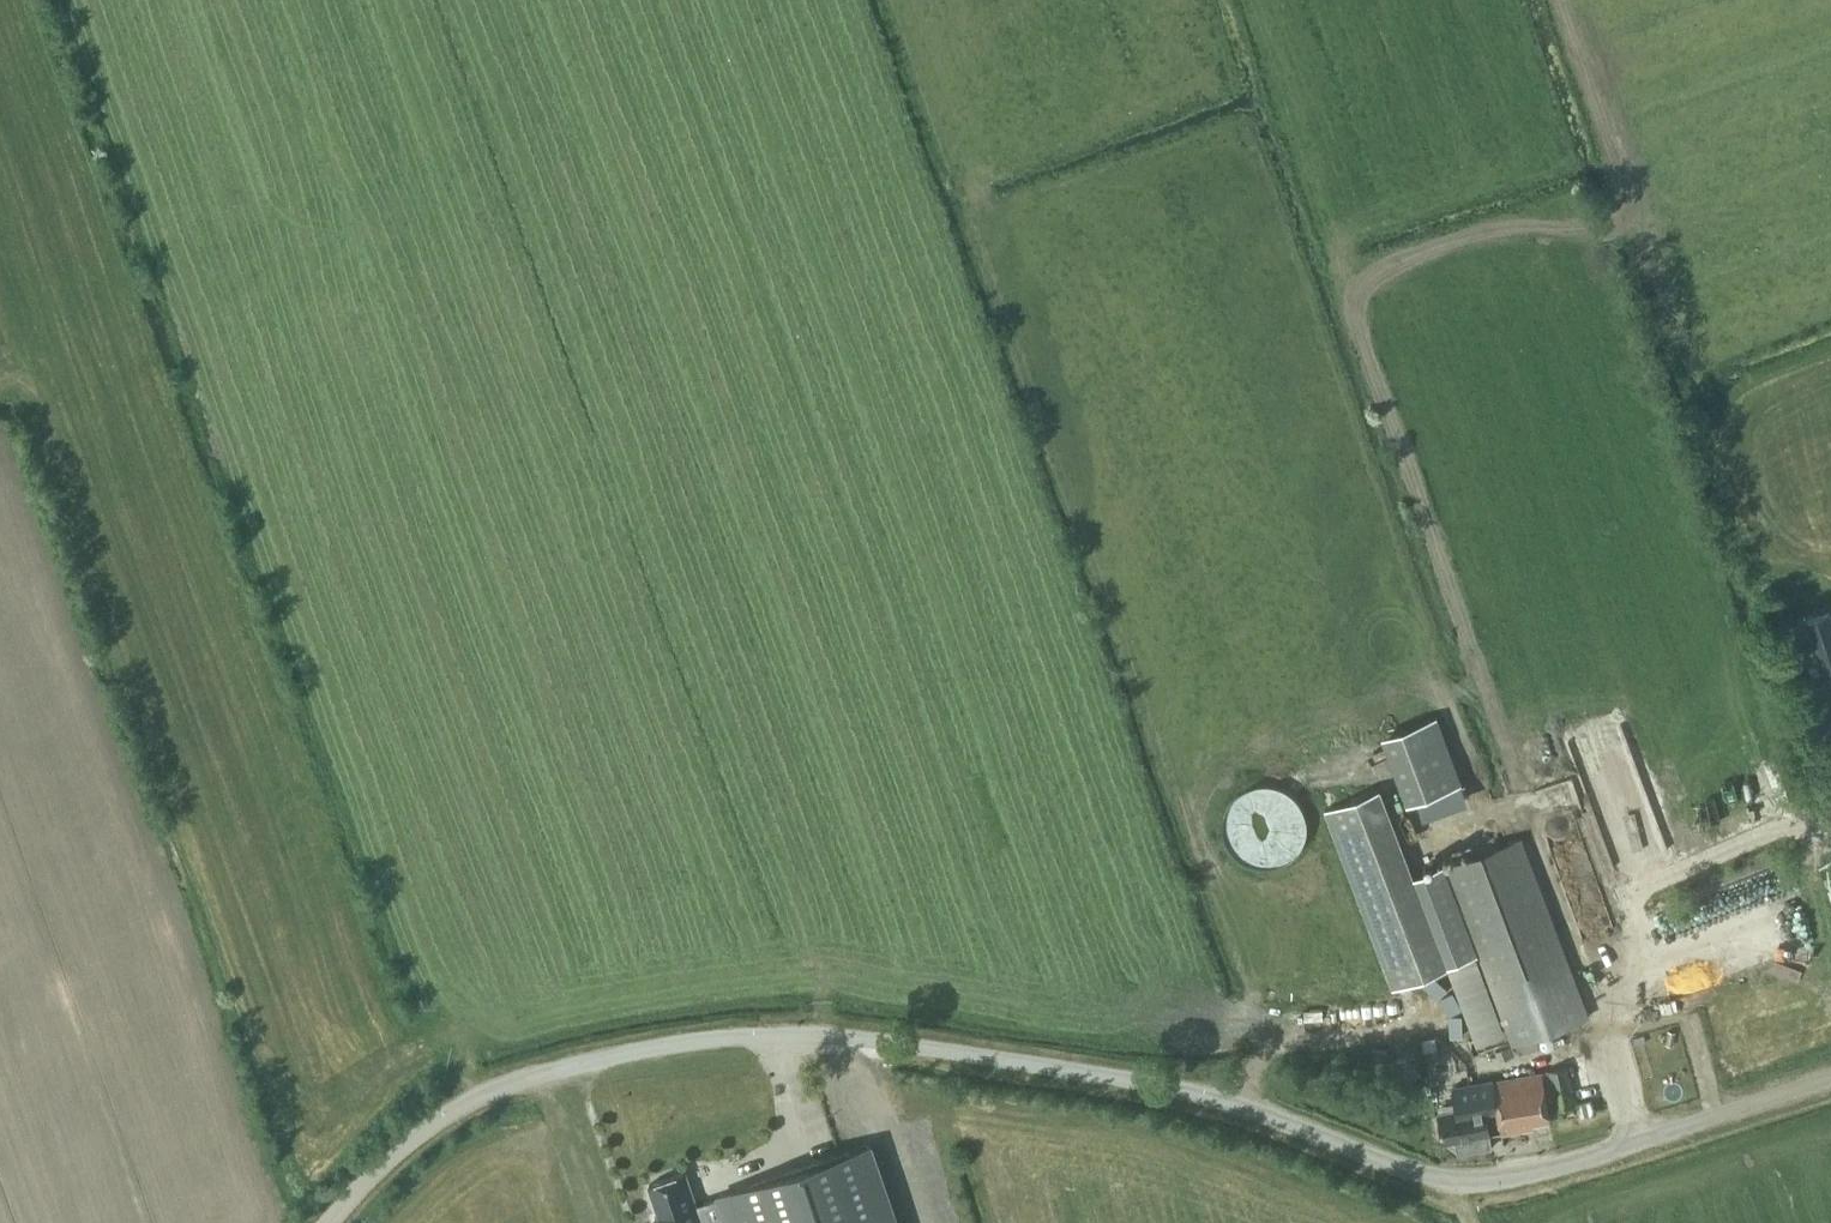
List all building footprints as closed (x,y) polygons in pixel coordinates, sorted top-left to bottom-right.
[(1811,673),(1830,666),(1830,645),(1830,643),(1820,614),(1807,619),(1815,641),(1797,647),(1803,665),(1808,664),(1811,673)] [(1451,713),(1395,730),(1416,799),(1472,783),(1451,713)] [(1445,865),(1513,1044),(1589,1015),(1521,837),(1445,865)] [(1513,1052),(1511,1044),(1497,1049),(1500,1057),(1513,1052)] [(1388,1050),(1374,1047),(1371,1058),(1386,1061),(1388,1050)] [(1545,1084),(1543,1071),(1493,1079),(1453,1086),(1458,1109),(1439,1112),(1445,1142),(1456,1140),(1458,1153),(1493,1146),(1485,1101),(1496,1100),(1502,1132),(1534,1126),(1534,1121),(1551,1118),(1546,1090),(1552,1089),(1556,1107),(1575,1103),(1567,1065),(1548,1069),(1551,1083),(1545,1084)] [(730,1222),(897,1222),(870,1143),(864,1145),(839,1154),(795,1169),(720,1194),(729,1220),(730,1222)] [(661,1215),(658,1216),(660,1222),(714,1222),(706,1200),(696,1203),(696,1201),(686,1171),(650,1183),(661,1215)]
